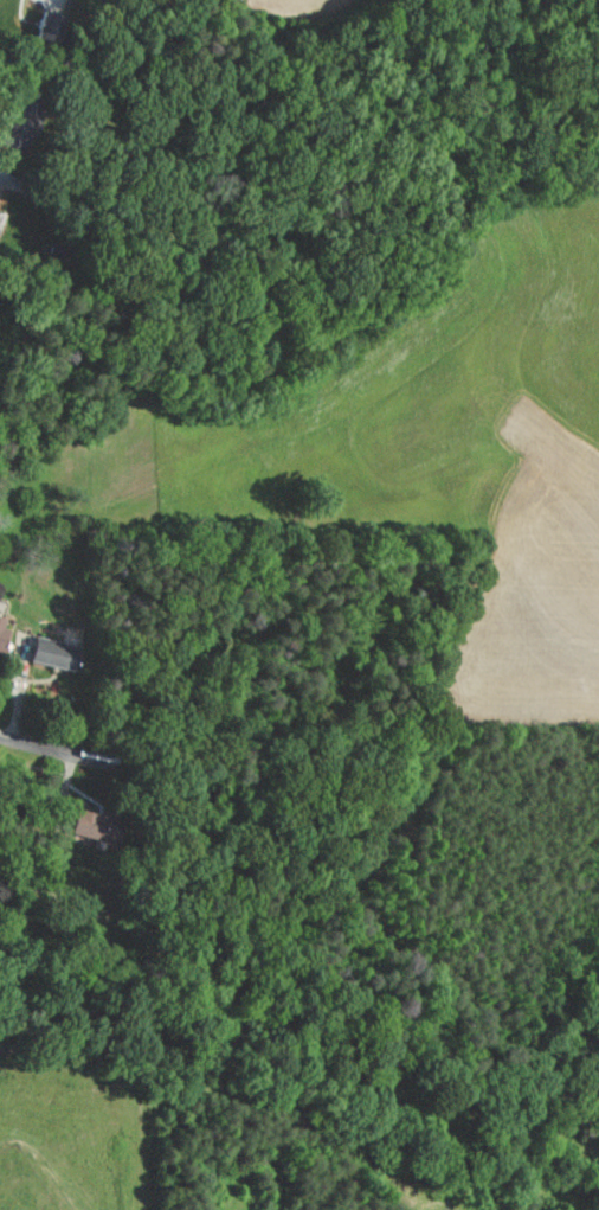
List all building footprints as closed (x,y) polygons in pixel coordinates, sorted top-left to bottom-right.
[(25,32),(49,32),(50,0),(26,0),(25,32)] [(17,651),(59,662),(66,639),(23,628),(17,651)] [(94,805),(62,801),(59,826),(91,830),(94,805)]
